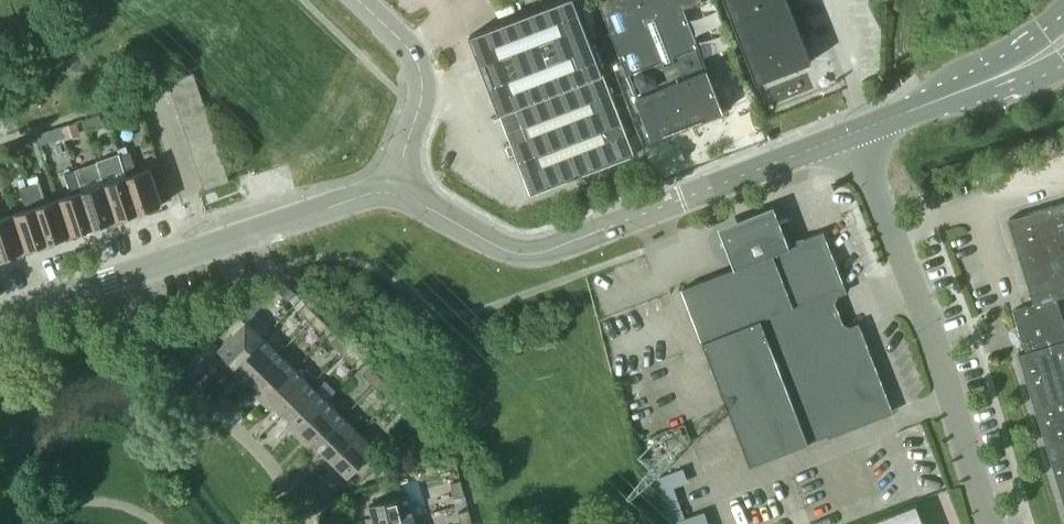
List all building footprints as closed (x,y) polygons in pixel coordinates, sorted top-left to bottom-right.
[(532,194),(634,155),(611,94),(602,71),(575,0),(560,0),(469,35),(531,194),(531,195),(532,194)] [(587,0),(577,0),(596,50),(605,46),(587,0)] [(684,9),(704,2),(703,0),(604,0),(600,4),(652,138),(723,111),(684,9)] [(757,82),(811,61),(788,0),(726,0),(757,82)] [(198,86),(193,72),(168,80),(173,94),(198,86)] [(177,108),(202,99),(198,86),(173,94),(177,108)] [(182,121),(207,113),(202,99),(177,108),(182,121)] [(186,135),(212,127),(207,113),(182,121),(186,135)] [(62,127),(66,139),(81,134),(77,122),(62,127)] [(191,148),(216,140),(212,127),(186,135),(191,148)] [(195,162),(221,153),(216,140),(191,148),(195,162)] [(120,155),(139,211),(163,203),(151,168),(137,172),(130,151),(120,155)] [(200,175),(225,167),(221,153),(195,162),(200,175)] [(98,162),(105,183),(116,219),(139,211),(120,155),(110,158),(98,162)] [(116,219),(105,183),(98,162),(85,166),(75,170),(94,226),(116,219)] [(200,175),(204,188),(205,189),(230,181),(225,167),(200,175)] [(72,194),(59,198),(71,234),(94,226),(75,170),(65,173),(72,194)] [(71,234),(59,198),(47,202),(40,181),(30,185),(49,241),(71,234)] [(49,241),(30,185),(20,188),(27,209),(14,213),(26,249),(49,241)] [(932,191),(935,202),(946,199),(943,188),(932,191)] [(1051,460),(1063,503),(1063,322),(1056,298),(1063,295),(1063,202),(1008,219),(1034,303),(1013,309),(1026,352),(1018,354),(1051,460)] [(719,227),(735,267),(682,288),(750,464),(890,410),(858,327),(850,331),(839,326),(830,301),(834,290),(842,287),(822,234),(789,246),(774,207),(719,227)] [(14,213),(1,218),(0,215),(0,249),(2,257),(26,249),(14,213)] [(296,292),(285,282),(278,289),(290,299),(296,292)] [(310,320),(317,313),(306,302),(299,309),(310,320)] [(321,331),(328,324),(317,313),(310,320),(321,331)] [(230,370),(263,337),(246,320),(219,348),(228,358),(223,363),(230,370)] [(342,352),(350,345),(338,334),(331,341),(342,352)] [(243,373),(251,381),(279,353),(263,337),(230,370),(238,378),(243,373)] [(354,364),(361,356),(350,345),(342,352),(354,364)] [(279,353),(251,381),(260,389),(255,394),(262,402),(295,368),(279,353)] [(375,384),(381,377),(371,366),(364,373),(375,384)] [(295,368),(262,402),(270,409),(275,404),(284,412),(311,384),(295,368)] [(386,394),(393,388),(381,377),(375,384),(386,394)] [(294,433),(327,400),(311,384),(284,412),(292,420),(287,426),(294,433)] [(414,409),(404,398),(396,405),(407,416),(414,409)] [(316,444),(343,416),(327,400),(294,433),(302,441),(307,435),(316,444)] [(319,457),(326,465),(359,431),(343,416),(316,444),(324,452),(319,457)] [(359,431),(326,465),(334,472),(339,467),(348,476),(376,448),(359,431)] [(656,475),(672,523),(717,523),(711,506),(691,512),(682,486),(695,482),(690,464),(656,475)] [(466,494),(462,479),(451,481),(455,497),(466,494)] [(414,516),(408,493),(370,503),(373,516),(366,518),(368,523),(383,523),(414,516)] [(867,523),(924,523),(916,505),(867,523)] [(468,509),(459,511),(462,523),(471,523),(472,523),(468,509)] [(414,516),(383,523),(416,523),(414,516)]
